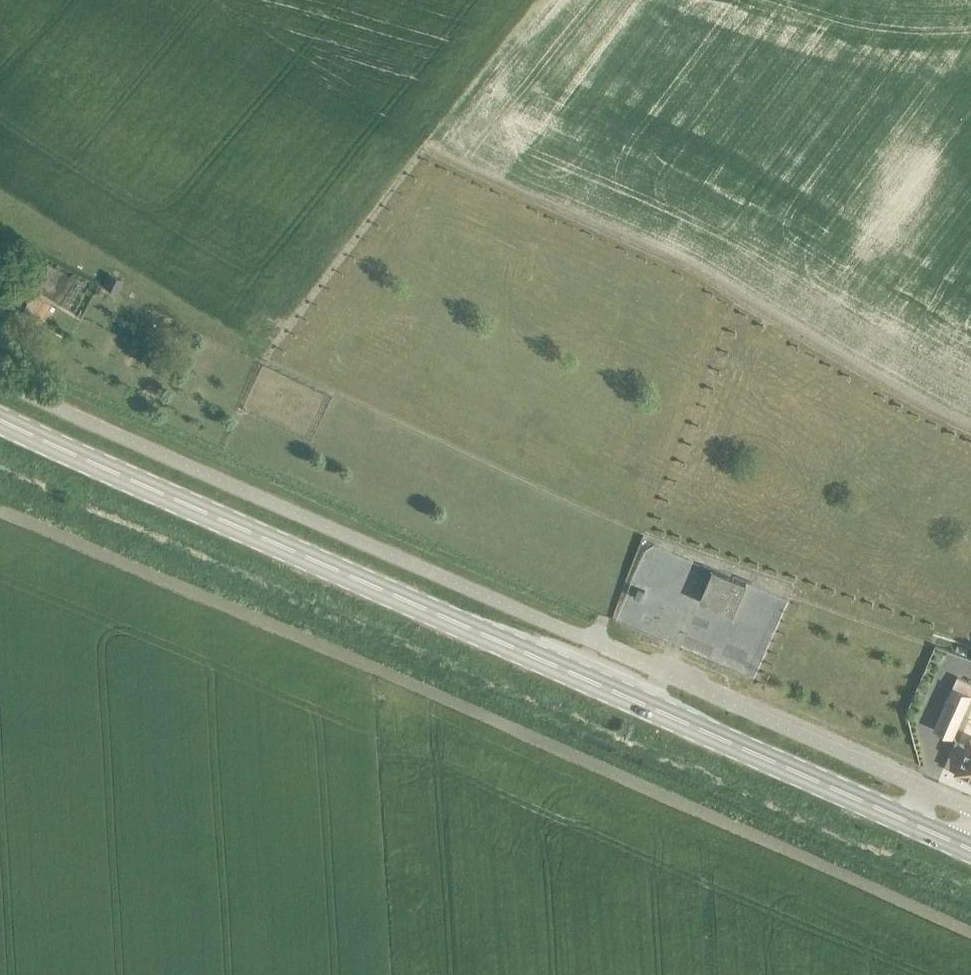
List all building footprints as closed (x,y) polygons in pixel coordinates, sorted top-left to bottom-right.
[(41,323),(51,306),(32,295),(22,312),(41,323)] [(734,616),(747,585),(713,570),(700,601),(734,616)] [(952,738),(970,697),(970,685),(956,679),(933,730),(952,738)] [(969,736),(964,747),(955,742),(943,767),(957,773),(957,774),(970,781),(970,737),(969,736)]
